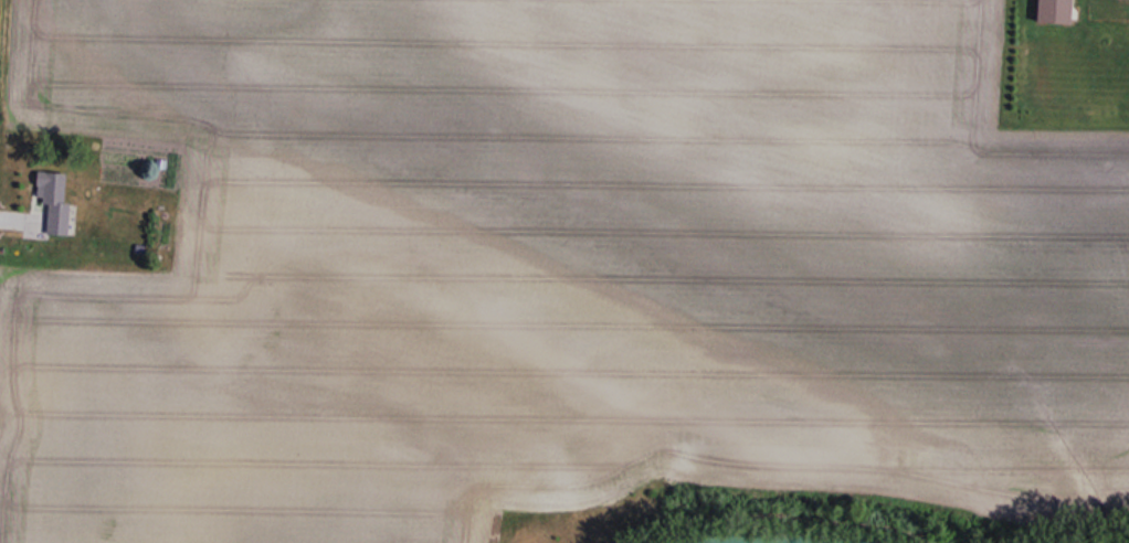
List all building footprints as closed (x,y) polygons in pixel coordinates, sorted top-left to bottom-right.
[(1076,0),(1040,0),(1039,23),(1076,24),(1076,0)] [(49,203),(48,234),(68,235),(69,171),(38,170),(38,202),(49,203)]
